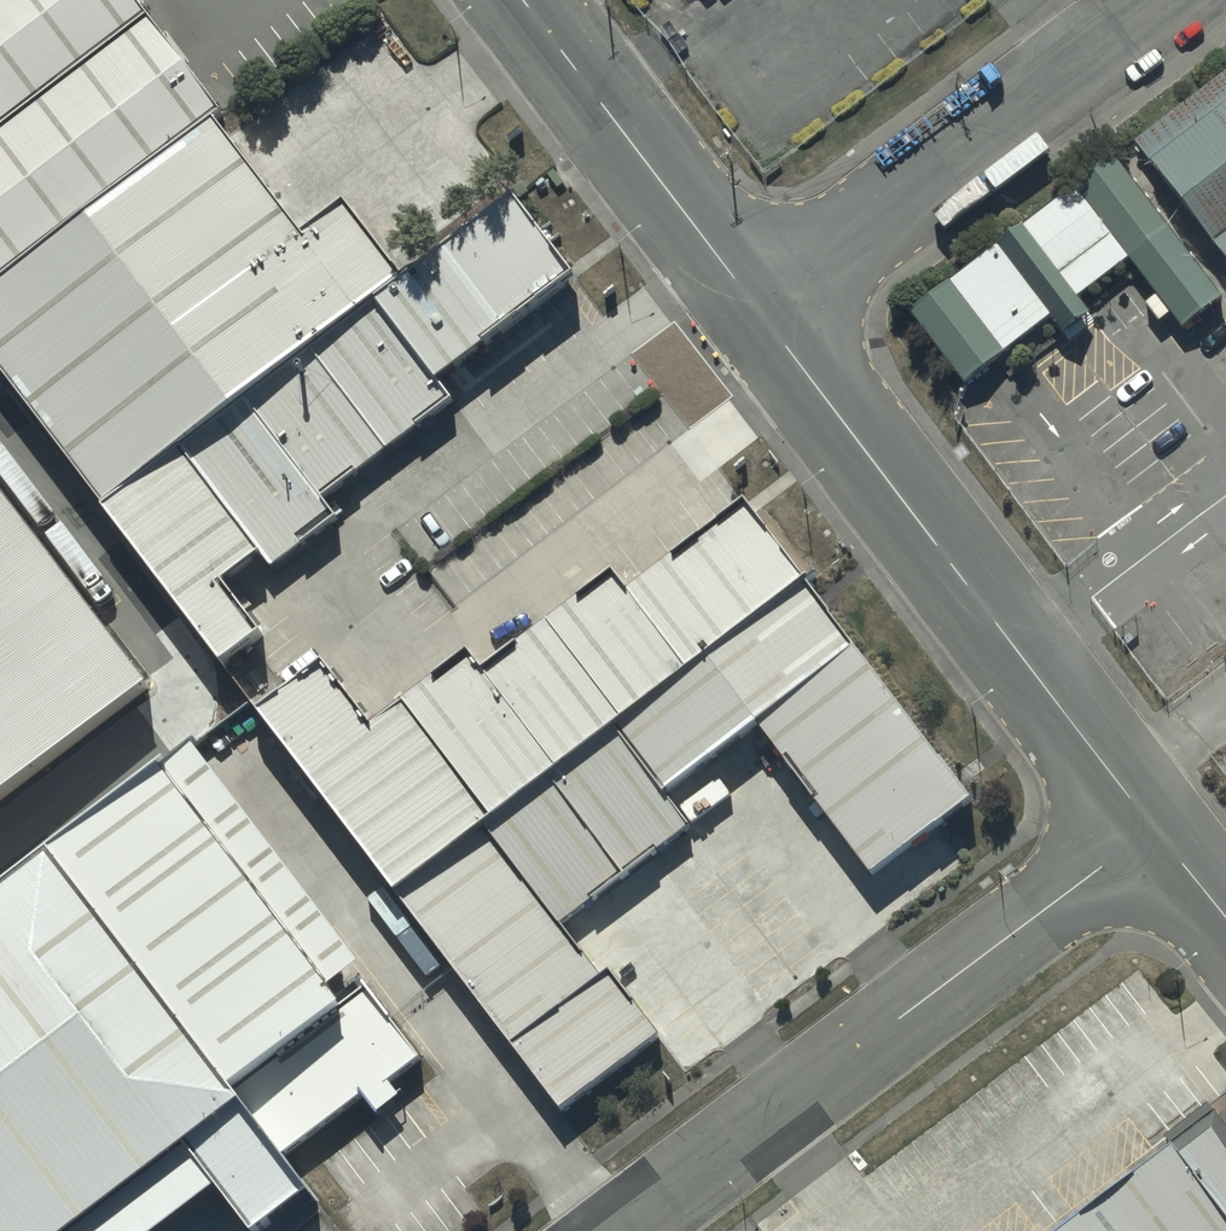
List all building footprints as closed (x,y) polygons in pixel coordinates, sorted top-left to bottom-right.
[(153,37),(125,0),(0,0),(0,152),(153,37)] [(1112,125),(1213,254),(1225,244),(1225,36),(1112,125)] [(153,37),(0,152),(0,405),(101,539),(376,333),(153,37)] [(1128,264),(1157,300),(1145,309),(1159,327),(1171,318),(1183,334),(1224,302),(1114,160),(910,319),(966,391),(1053,323),(1066,340),(1092,320),(1078,303),(1128,264)] [(376,333),(101,539),(176,639),(456,429),(435,401),(578,294),(524,222),(376,333)] [(157,692),(0,483),(0,809),(157,692)] [(325,669),(259,719),(397,899),(807,586),(745,505),(628,594),(615,576),(483,677),(469,659),(373,732),(325,669)] [(807,586),(397,899),(561,1112),(661,1036),(612,972),(603,978),(563,926),(690,829),(667,799),(758,729),(874,879),(973,802),(807,586)] [(201,762),(0,912),(0,1230),(91,1230),(246,1115),(288,1171),(429,1066),(201,762)] [(1176,1154),(1075,1230),(1225,1230),(1225,1128),(1212,1110),(1168,1144),(1176,1154)]
